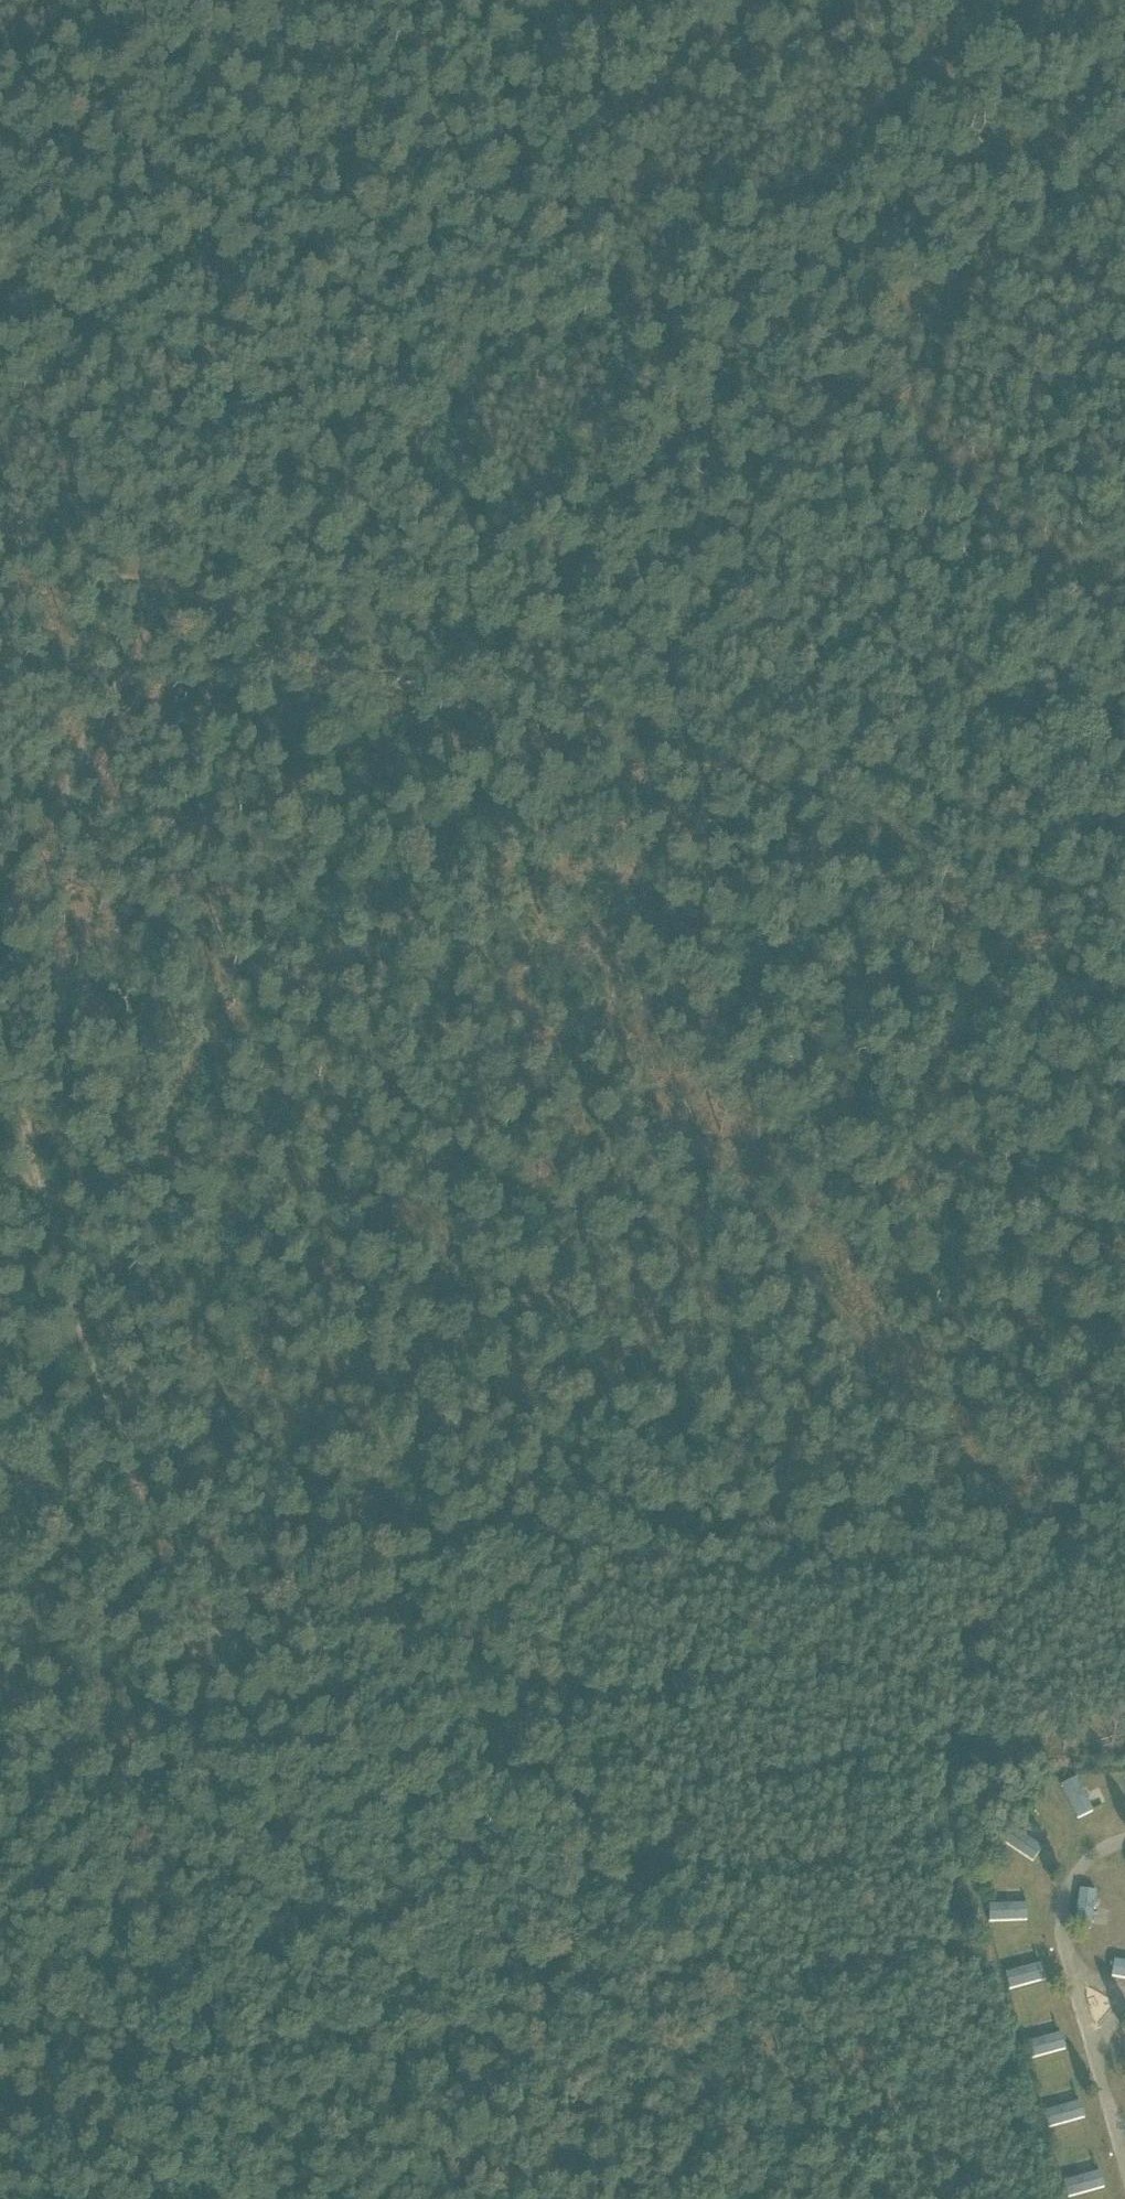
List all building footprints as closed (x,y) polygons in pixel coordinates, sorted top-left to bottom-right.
[(1073,1817),(1089,1812),(1077,1776),(1061,1782),(1073,1817)] [(1014,1829),(1005,1843),(1033,1860),(1041,1845),(1014,1829)] [(1026,1902),(988,1903),(989,1920),(1026,1919),(1026,1902)] [(1111,1958),(1108,1975),(1124,1978),(1124,1960),(1111,1958)] [(1041,1961),(1003,1971),(1007,1988),(1045,1979),(1041,1961)] [(1027,2058),(1064,2048),(1059,2031),(1022,2041),(1027,2058)] [(1079,2099),(1041,2110),(1047,2128),(1084,2117),(1079,2099)] [(1065,2195),(1103,2188),(1100,2171),(1062,2178),(1065,2195)]
